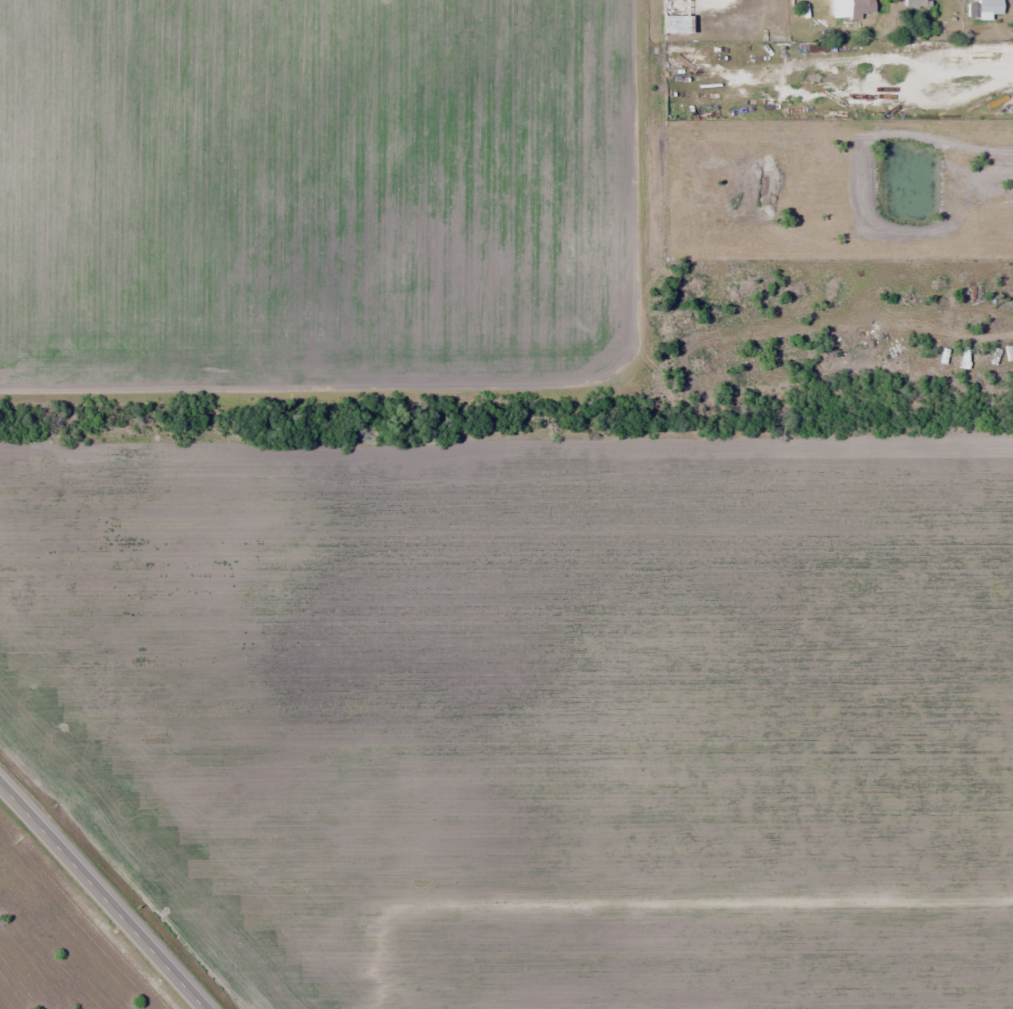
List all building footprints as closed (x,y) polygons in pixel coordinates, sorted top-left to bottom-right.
[(832,14),(849,14),(849,19),(860,19),(860,13),(873,13),(873,0),(832,0),(832,14)] [(991,14),(1001,14),(1001,0),(967,0),(967,18),(991,18),(991,14)]
